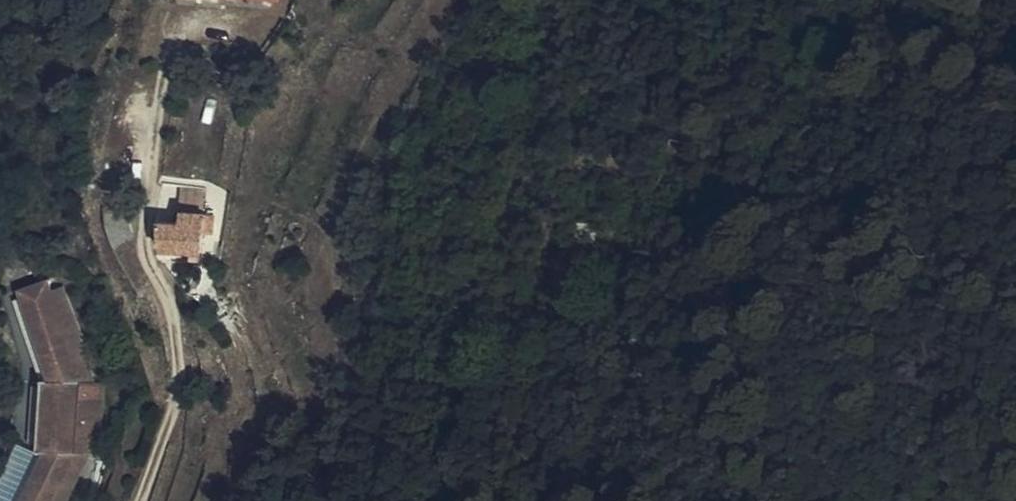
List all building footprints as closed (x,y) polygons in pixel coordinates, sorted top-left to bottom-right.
[(200,246),(201,208),(186,208),(186,216),(159,215),(158,244),(200,246)] [(82,381),(54,288),(50,277),(22,284),(51,374),(51,377),(42,377),(37,448),(46,447),(21,500),(55,500),(78,451),(82,381)] [(54,288),(82,381),(78,451),(55,500),(66,500),(87,452),(92,452),(101,381),(96,381),(68,286),(54,288)]
